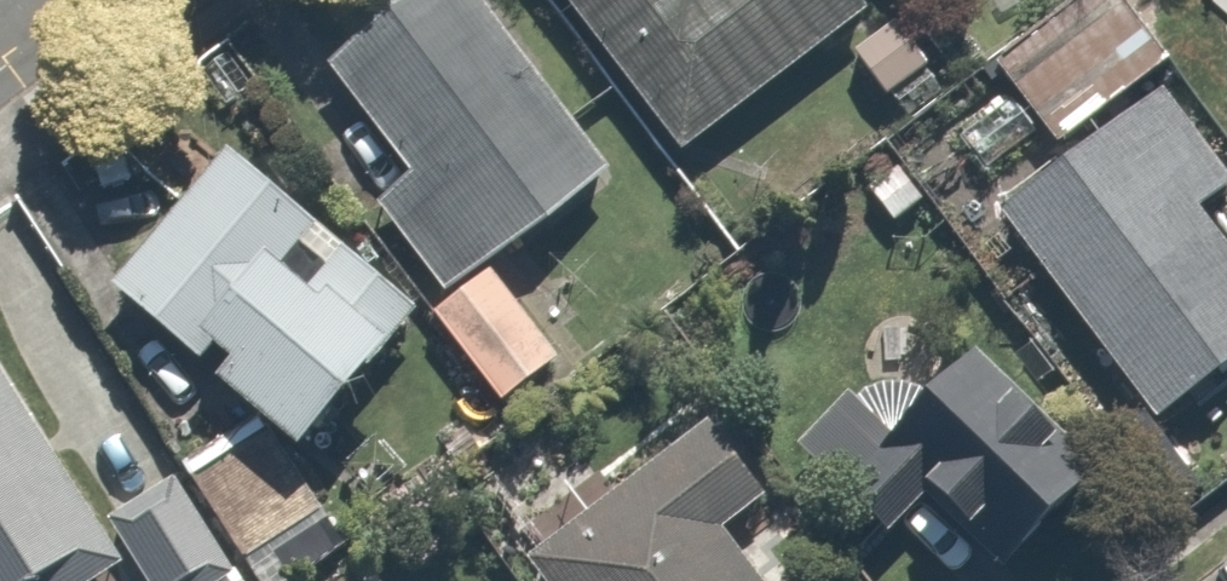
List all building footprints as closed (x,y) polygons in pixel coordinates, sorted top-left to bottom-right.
[(455,0),(389,0),(305,75),(403,184),(363,220),(446,313),(606,169),(455,0)] [(662,150),(849,1),(848,0),(543,0),(662,150)] [(984,219),(1136,418),(1226,348),(1226,268),(1193,223),(1226,197),(1226,153),(1110,0),(1060,0),(970,69),(1048,170),(984,219)] [(228,140),(94,281),(240,421),(176,463),(255,580),(261,580),(332,534),(278,453),(411,315),(228,140)] [(1092,495),(952,358),(900,412),(955,466),(903,520),(953,569),(999,522),(1033,555),(1092,495)] [(99,524),(0,370),(0,580),(238,580),(172,478),(99,524)] [(512,562),(527,580),(759,580),(725,539),(776,498),(703,408),(512,562)]
